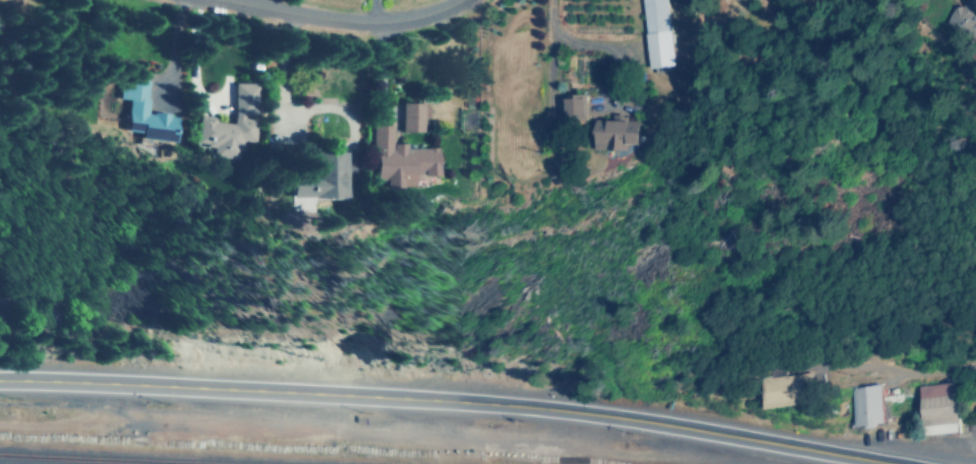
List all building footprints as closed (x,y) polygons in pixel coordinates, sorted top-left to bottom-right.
[(345,197),(344,152),(306,152),(307,176),(289,176),(289,198),(345,197)] [(768,408),(811,402),(807,374),(764,380),(768,408)] [(918,385),(923,434),(960,431),(955,381),(918,385)] [(886,421),(879,383),(849,388),(856,426),(886,421)]
